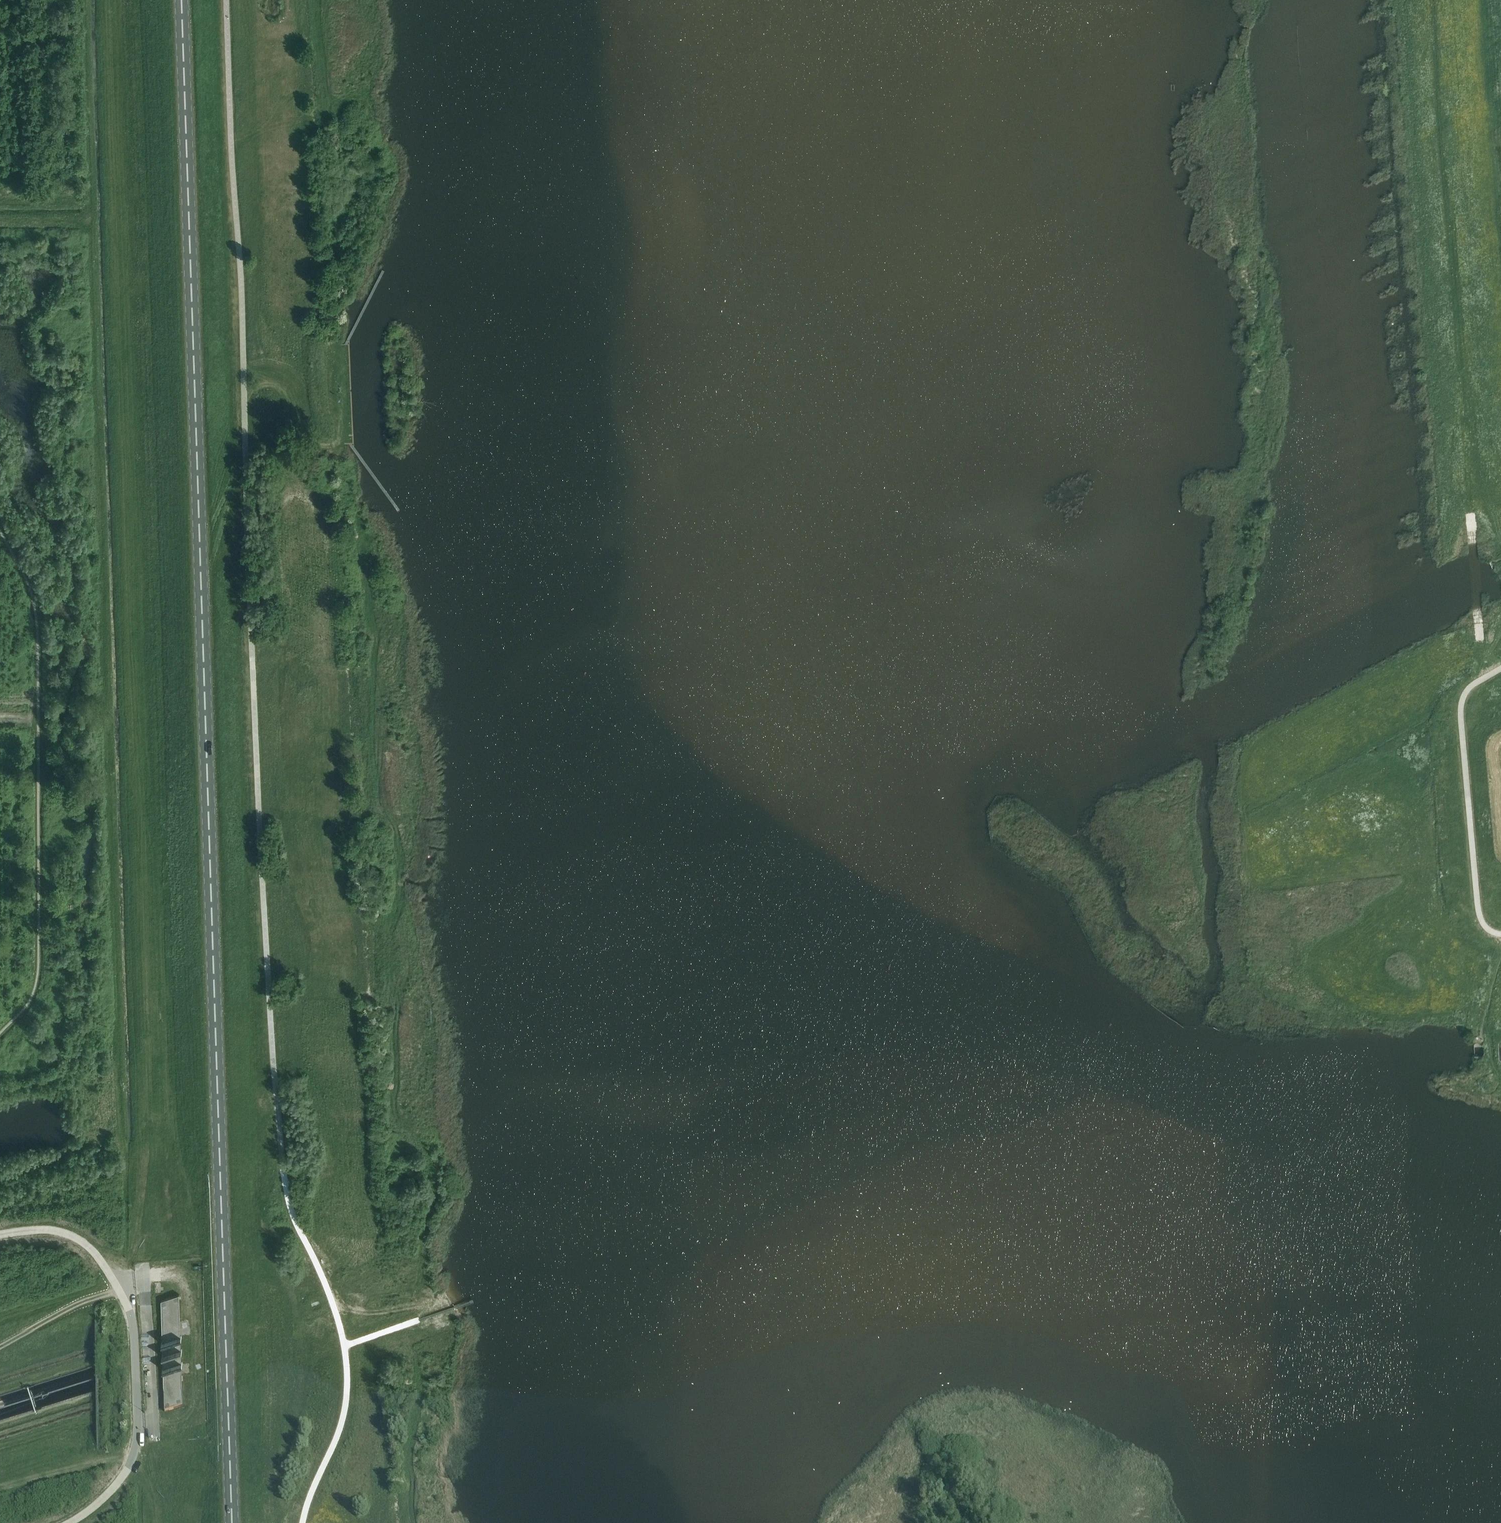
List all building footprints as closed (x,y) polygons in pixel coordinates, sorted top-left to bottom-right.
[(141,1274),(151,1271),(148,1264),(139,1267),(141,1274)] [(179,1294),(161,1300),(164,1411),(182,1406),(179,1294)]
